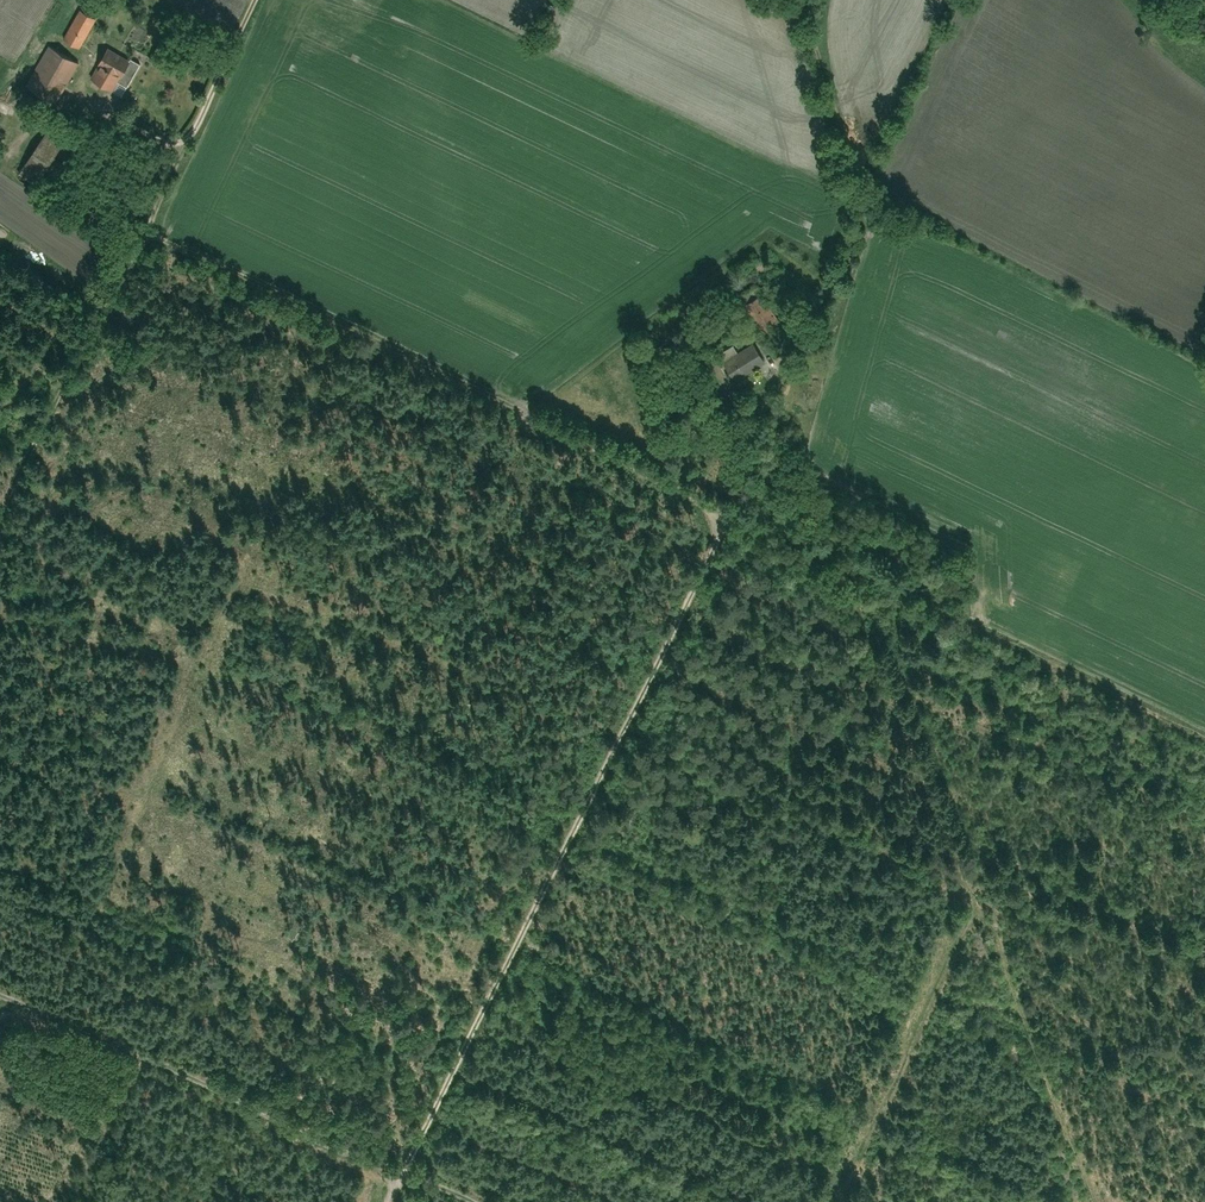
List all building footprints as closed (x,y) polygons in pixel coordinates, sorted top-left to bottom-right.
[(84,12),(66,44),(80,52),(98,20),(84,12)] [(52,48),(30,87),(58,103),(80,64),(52,48)] [(128,57),(123,66),(108,58),(95,84),(118,96),(123,87),(132,91),(145,66),(128,57)] [(48,129),(18,174),(37,186),(67,141),(48,129)] [(756,284),(740,295),(768,337),(784,326),(756,284)] [(725,363),(736,380),(765,361),(755,344),(725,363)]
